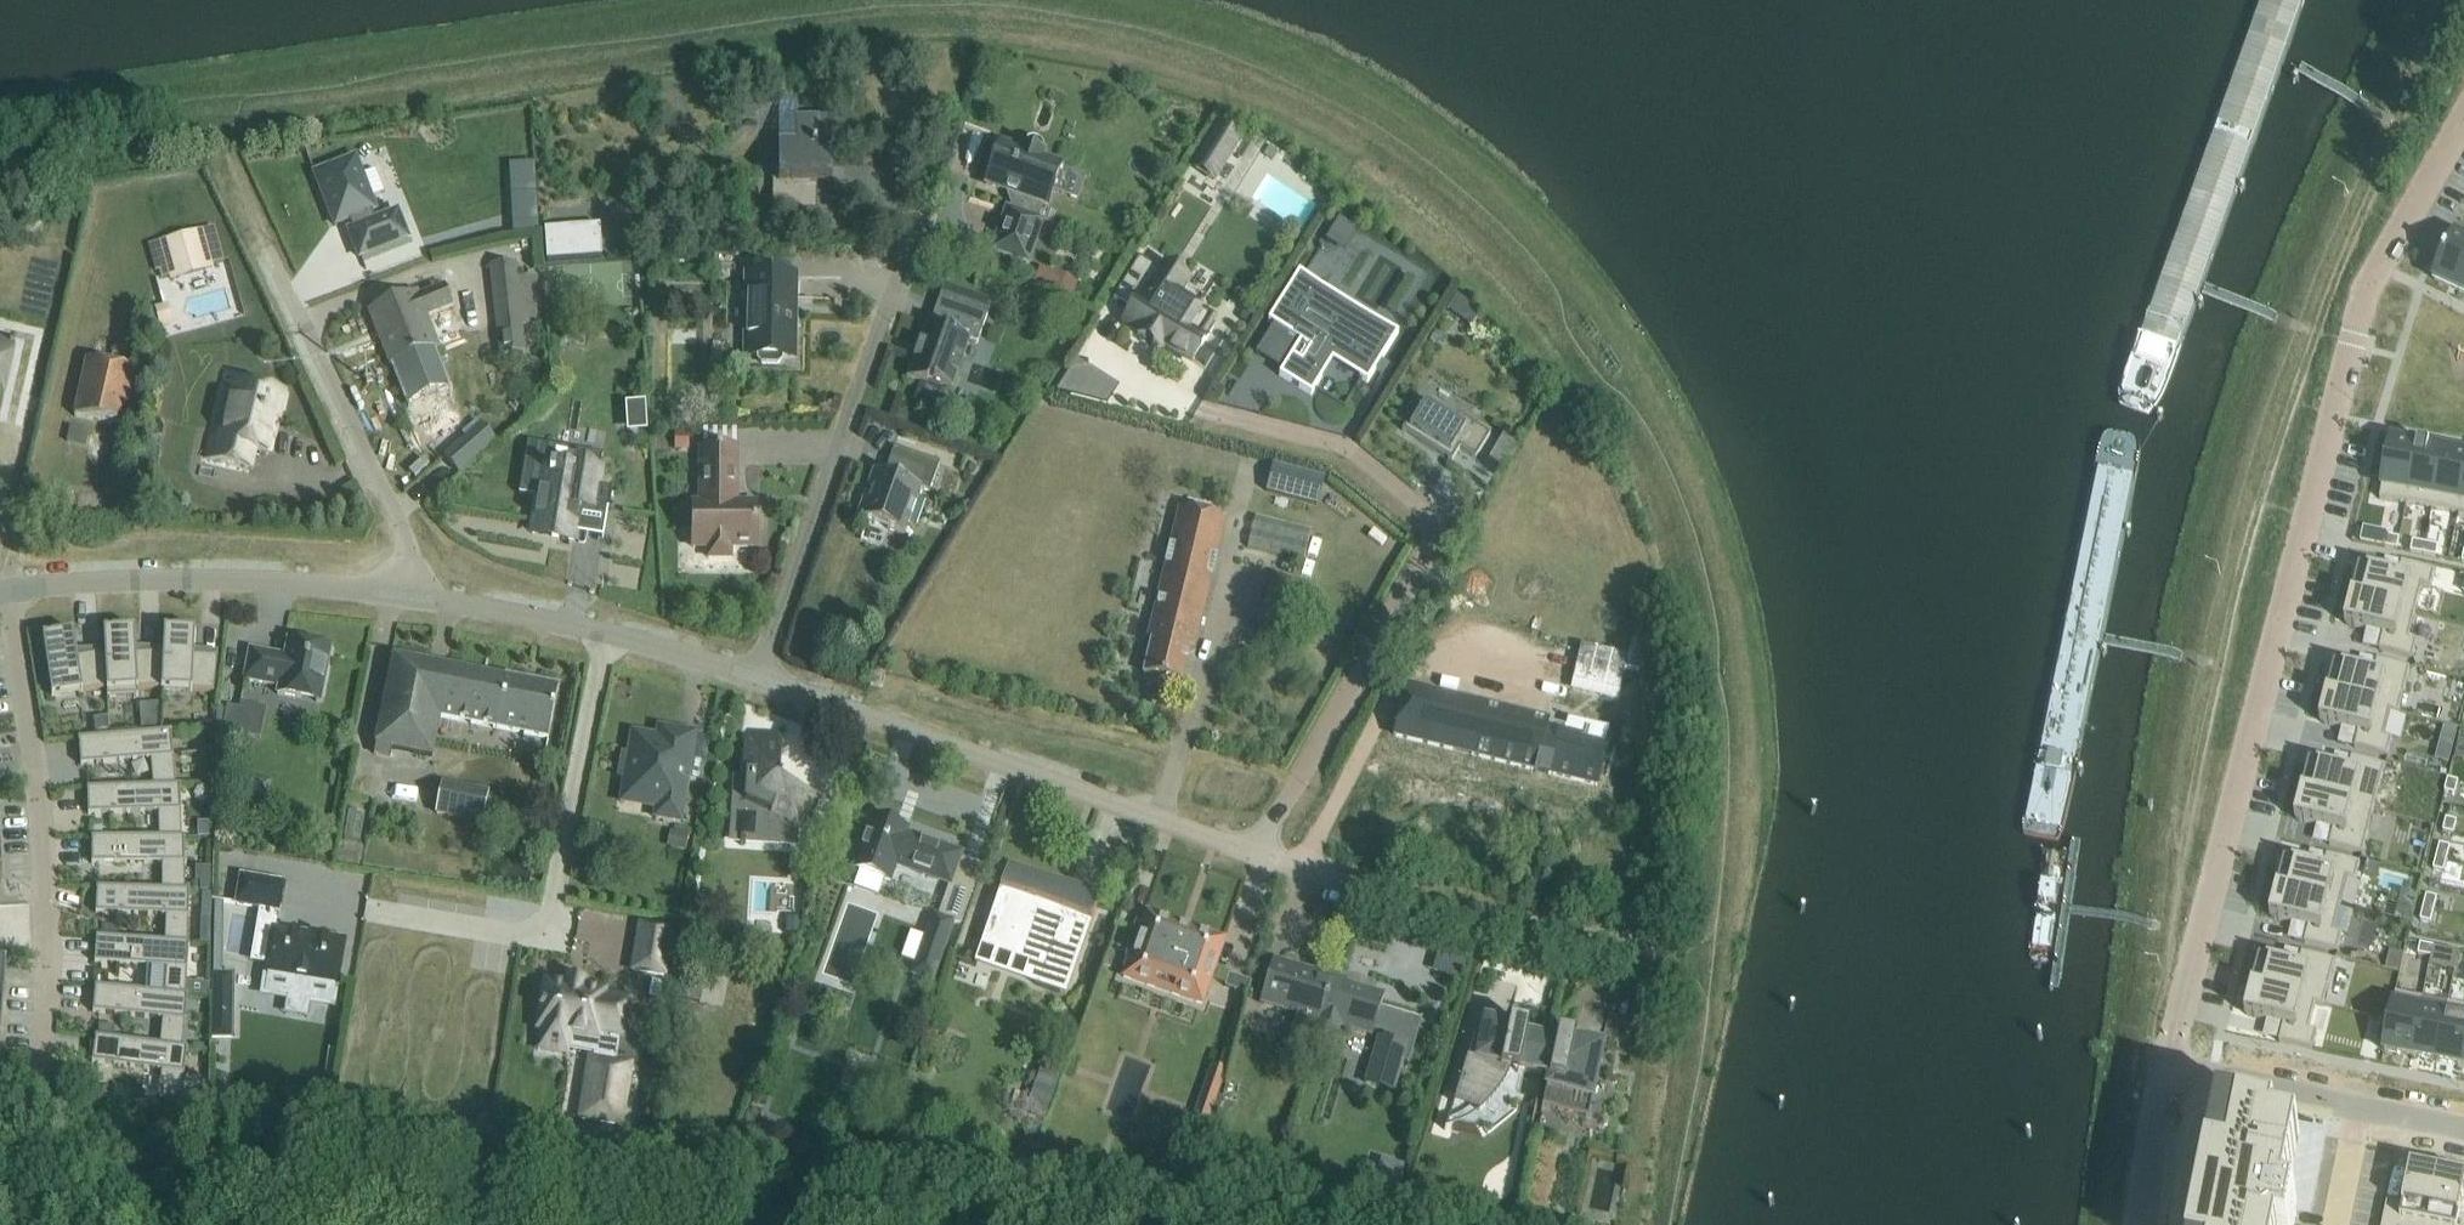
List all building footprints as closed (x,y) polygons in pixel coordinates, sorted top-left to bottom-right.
[(796,89),(779,89),(779,142),(779,148),(779,165),(779,177),(773,177),(773,210),(817,211),(817,183),(826,183),(832,183),(832,167),(832,117),(796,117),(796,89)] [(1220,127),(1194,167),(1213,179),(1239,139),(1220,127)] [(1042,158),(1044,153),(1044,148),(1043,144),(1039,140),(1034,139),(1029,139),(1025,142),(1023,146),(1021,151),(1001,143),(986,183),(1021,196),(1015,211),(1007,208),(992,250),(1027,262),(1042,221),(1038,219),(1043,204),(1048,205),(1062,165),(1042,158)] [(355,157),(315,173),(335,225),(349,220),(353,229),(349,230),(360,257),(408,238),(398,211),(376,220),(372,211),(376,209),(355,157)] [(540,230),(537,180),(510,181),(513,231),(540,230)] [(601,227),(545,230),(547,262),(603,258),(601,227)] [(2434,278),(2460,291),(2463,283),(2463,238),(2455,233),(2434,278)] [(1139,257),(1114,298),(1132,310),(1126,321),(1140,330),(1138,334),(1160,347),(1163,344),(1191,362),(1205,370),(1230,330),(1216,320),(1204,339),(1189,329),(1201,311),(1177,296),(1188,279),(1165,265),(1162,271),(1139,257)] [(538,274),(518,276),(517,262),(492,265),(500,354),(526,352),(523,325),(543,323),(538,274)] [(1039,268),(1032,289),(1071,303),(1078,282),(1039,268)] [(1393,330),(1304,275),(1299,272),(1268,321),(1274,324),(1256,353),(1283,370),(1279,375),(1311,395),(1315,390),(1322,378),(1318,375),(1332,353),(1352,366),(1357,359),(1370,367),(1378,355),(1383,358),(1398,333),(1393,330)] [(746,325),(746,354),(758,354),(758,360),(762,364),(778,364),(782,360),(782,355),(795,355),(796,276),(747,276),(747,289),(746,325)] [(447,285),(444,286),(420,295),(419,291),(369,310),(391,367),(393,366),(409,407),(410,406),(418,426),(444,416),(435,394),(451,388),(435,346),(440,344),(429,316),(456,306),(447,285)] [(907,376),(907,378),(940,389),(942,385),(953,389),(954,388),(952,387),(956,374),(958,375),(964,357),(963,357),(969,340),(978,343),(988,315),(951,302),(942,328),(926,323),(926,324),(927,325),(921,342),(920,342),(913,359),(915,360),(909,377),(907,376)] [(1,411),(16,344),(0,341),(0,410),(1,411)] [(136,370),(87,359),(75,415),(124,426),(136,370)] [(285,394),(261,389),(233,383),(220,440),(212,438),(207,458),(251,468),(255,450),(268,453),(268,451),(275,420),(278,421),(285,394)] [(1417,394),(1397,427),(1447,458),(1455,445),(1470,455),(1485,431),(1452,410),(1449,414),(1417,394)] [(445,456),(460,472),(496,441),(482,424),(445,456)] [(67,441),(88,446),(91,430),(71,425),(67,441)] [(2386,472),(2380,499),(2407,504),(2419,445),(2392,440),(2389,455),(2384,454),(2381,471),(2386,472)] [(557,447),(528,442),(519,493),(539,496),(534,526),(554,529),(552,536),(574,540),(580,503),(609,508),(612,489),(598,487),(601,471),(579,467),(578,474),(553,470),(557,447)] [(2419,445),(2407,504),(2433,509),(2445,450),(2419,445)] [(693,503),(693,526),(693,547),(709,547),(709,558),(730,558),(730,547),(756,547),(756,503),(736,503),(736,493),(737,494),(737,447),(701,446),(701,503),(693,503)] [(1497,446),(1486,465),(1499,472),(1510,453),(1497,446)] [(888,528),(905,534),(911,517),(907,515),(911,503),(915,504),(921,488),(930,491),(940,463),(894,447),(885,474),(874,470),(868,488),(872,489),(868,502),(864,500),(858,518),(875,524),(876,520),(889,524),(888,528)] [(2433,509),(2459,514),(2463,488),(2463,454),(2445,450),(2433,509)] [(1272,468),(1265,496),(1317,510),(1324,482),(1272,468)] [(1180,507),(1148,638),(1152,639),(1144,674),(1182,683),(1190,649),(1195,650),(1226,519),(1180,507)] [(1305,561),(1313,530),(1256,515),(1248,546),(1305,561)] [(2387,535),(2385,546),(2398,549),(2400,538),(2387,535)] [(2413,540),(2411,551),(2424,554),(2426,543),(2413,540)] [(2426,543),(2424,554),(2437,556),(2439,545),(2426,543)] [(2360,568),(2353,596),(2416,612),(2423,586),(2431,588),(2436,570),(2403,562),(2399,578),(2360,568)] [(1298,581),(1275,574),(1259,626),(1282,633),(1298,581)] [(2353,596),(2346,624),(2384,634),(2380,650),(2413,659),(2418,641),(2409,639),(2416,612),(2353,596)] [(162,688),(164,652),(137,654),(135,629),(104,630),(105,653),(107,688),(107,691),(139,689),(162,688)] [(165,629),(164,652),(162,688),(162,689),(193,691),(193,690),(214,692),(218,656),(195,655),(196,630),(165,629)] [(107,688),(105,653),(78,657),(74,632),(43,636),(52,697),(83,692),(107,688)] [(332,648),(306,643),(288,640),(285,656),(250,649),(244,680),(279,687),(278,694),(321,702),(332,648)] [(394,655),(389,679),(375,754),(391,757),(393,749),(432,757),(440,717),(549,738),(554,711),(559,688),(394,655)] [(2335,665),(2328,694),(2391,710),(2391,711),(2399,713),(2411,668),(2378,660),(2374,675),(2335,665)] [(886,674),(873,671),(870,684),(883,687),(886,674)] [(1597,785),(1606,747),(1569,738),(1572,727),(1407,686),(1395,735),(1597,785)] [(2328,694),(2321,722),(2359,732),(2355,748),(2388,756),(2393,739),(2384,736),(2391,711),(2391,710),(2328,694)] [(2459,730),(2445,726),(2441,740),(2456,744),(2459,730)] [(619,777),(635,779),(632,793),(658,798),(655,817),(681,822),(696,733),(676,730),(674,739),(633,732),(629,754),(623,753),(619,777)] [(174,757),(171,731),(79,739),(81,765),(151,759),(154,785),(176,785),(173,757),(174,757)] [(739,777),(738,792),(737,806),(764,817),(766,812),(799,826),(803,817),(810,819),(819,798),(778,781),(781,737),(758,735),(758,743),(747,742),(745,777),(739,777)] [(2310,763),(2303,791),(2375,810),(2386,766),(2353,757),(2349,773),(2310,763)] [(2448,778),(2445,791),(2456,794),(2459,781),(2448,778)] [(483,822),(488,793),(443,784),(437,813),(483,822)] [(181,811),(180,785),(176,785),(154,785),(88,788),(89,814),(159,812),(160,837),(182,837),(181,811)] [(2303,791),(2296,819),(2334,829),(2330,845),(2363,854),(2375,810),(2303,791)] [(23,904),(16,803),(0,804),(0,905),(23,904)] [(939,879),(951,884),(953,879),(961,853),(906,834),(908,829),(871,816),(862,843),(868,845),(859,870),(890,880),(896,864),(909,869),(917,865),(935,872),(939,879)] [(2447,818),(2444,831),(2454,833),(2457,821),(2447,818)] [(213,822),(198,822),(198,837),(213,837),(213,822)] [(103,827),(93,827),(93,837),(103,837),(103,827)] [(185,863),(185,837),(182,837),(160,837),(103,837),(93,837),(92,837),(92,863),(163,863),(163,889),(185,890),(185,863)] [(2440,844),(2437,856),(2448,859),(2451,846),(2440,844)] [(2285,861),(2278,889),(2341,905),(2348,879),(2356,881),(2361,863),(2328,855),(2324,870),(2285,861)] [(2437,856),(2434,869),(2444,871),(2448,859),(2437,856)] [(1039,881),(1009,871),(1009,870),(1007,870),(1000,891),(1005,893),(997,915),(992,913),(982,941),(1043,962),(1035,984),(1066,995),(1101,896),(1070,885),(1066,896),(1055,893),(1059,882),(1054,881),(1054,880),(1041,875),(1039,881)] [(800,916),(807,884),(761,874),(755,906),(800,916)] [(237,904),(280,911),(284,883),(241,875),(237,904)] [(951,884),(940,915),(956,920),(955,922),(961,924),(974,886),(953,879),(951,884)] [(212,882),(200,882),(200,890),(212,891),(212,882)] [(189,916),(190,890),(185,890),(163,889),(98,887),(97,913),(167,916),(166,941),(188,943),(189,916)] [(2278,889),(2271,917),(2309,927),(2305,943),(2338,951),(2343,934),(2334,932),(2341,905),(2278,889)] [(2427,894),(2424,907),(2435,910),(2438,897),(2427,894)] [(2424,907),(2421,919),(2431,922),(2435,910),(2424,907)] [(924,940),(947,947),(955,922),(956,920),(940,915),(933,912),(924,940)] [(1177,922),(1146,912),(1124,976),(1202,1003),(1224,939),(1194,929),(1193,934),(1175,928),(1177,922)] [(200,918),(200,942),(210,943),(211,918),(200,918)] [(105,925),(104,937),(118,938),(119,926),(105,925)] [(268,972),(265,992),(333,1003),(336,983),(343,941),(275,930),(269,963),(268,972)] [(188,969),(190,943),(188,943),(166,941),(118,938),(104,937),(97,936),(96,962),(166,967),(164,993),(186,995),(186,990),(186,983),(188,969)] [(2421,943),(2419,954),(2431,957),(2434,946),(2421,943)] [(9,947),(0,946),(0,1047),(9,947)] [(2434,946),(2431,957),(2444,959),(2446,948),(2434,946)] [(2404,954),(2390,950),(2385,969),(2400,972),(2404,954)] [(2260,958),(2253,986),(2316,1003),(2316,1004),(2324,1006),(2336,961),(2303,952),(2299,968),(2260,958)] [(636,953),(633,970),(664,975),(667,958),(636,953)] [(1273,958),(1260,1001),(1285,1009),(1299,1013),(1320,1019),(1333,975),(1273,958)] [(1226,986),(1247,993),(1251,981),(1230,973),(1226,986)] [(237,974),(214,974),(213,1040),(235,1041),(237,974)] [(1320,1019),(1312,1044),(1336,1051),(1344,1026),(1349,1028),(1373,1034),(1374,1031),(1388,1035),(1387,1038),(1406,1044),(1401,1059),(1403,1059),(1403,1062),(1412,1064),(1425,1020),(1381,1007),(1384,995),(1346,983),(1347,980),(1333,975),(1320,1019)] [(586,982),(567,979),(566,983),(545,980),(537,1029),(542,1029),(539,1049),(568,1054),(571,1034),(596,1038),(593,1058),(591,1058),(581,1118),(621,1125),(631,1064),(618,1062),(622,1038),(624,1039),(631,999),(605,994),(606,990),(585,987),(586,982)] [(186,990),(186,995),(189,995),(209,996),(210,985),(186,983),(186,990)] [(164,993),(96,986),(94,1012),(164,1019),(161,1044),(183,1047),(186,1021),(189,995),(186,995),(164,993)] [(2253,986),(2246,1014),(2284,1024),(2280,1040),(2313,1049),(2318,1031),(2309,1029),(2316,1004),(2316,1003),(2253,986)] [(2396,992),(2385,1051),(2411,1056),(2421,1009),(2422,1009),(2424,998),(2396,992)] [(2437,1061),(2463,1067),(2463,1061),(2463,1006),(2448,1002),(2446,1014),(2447,1014),(2437,1061)] [(2421,1009),(2411,1056),(2437,1061),(2447,1014),(2446,1014),(2422,1009),(2421,1009)] [(1543,1077),(1550,1040),(1526,1035),(1528,1026),(1509,1023),(1509,1027),(1484,1022),(1480,1043),(1474,1041),(1472,1040),(1454,1102),(1455,1102),(1456,1098),(1483,1106),(1479,1109),(1480,1111),(1487,1104),(1494,1097),(1500,1089),(1505,1081),(1509,1072),(1518,1074),(1519,1072),(1543,1077)] [(1588,1117),(1603,1046),(1573,1040),(1574,1036),(1558,1032),(1556,1041),(1550,1040),(1543,1077),(1548,1078),(1542,1107),(1588,1117)] [(96,1036),(92,1062),(162,1071),(159,1098),(178,1100),(178,1104),(209,1108),(209,1080),(184,1077),(184,1076),(184,1074),(185,1074),(185,1073),(188,1048),(183,1047),(161,1044),(96,1036)] [(1380,1036),(1366,1081),(1371,1082),(1394,1089),(1403,1062),(1403,1059),(1401,1059),(1406,1044),(1387,1038),(1380,1036)] [(1191,1124),(1207,1130),(1229,1070),(1212,1064),(1191,1124)] [(2198,1224),(2293,1224),(2294,1222),(2295,1223),(2296,1220),(2294,1220),(2295,1216),(2297,1216),(2297,1213),(2296,1213),(2296,1209),(2298,1209),(2298,1208),(2306,1210),(2312,1182),(2307,1181),(2315,1144),(2312,1144),(2301,1141),(2301,1139),(2276,1134),(2278,1126),(2278,1125),(2220,1113),(2198,1224)] [(2383,1224),(2429,1224),(2440,1172),(2411,1166),(2404,1205),(2387,1202),(2383,1224)] [(2429,1224),(2463,1224),(2463,1217),(2461,1217),(2463,1200),(2463,1177),(2440,1172),(2429,1224)]
